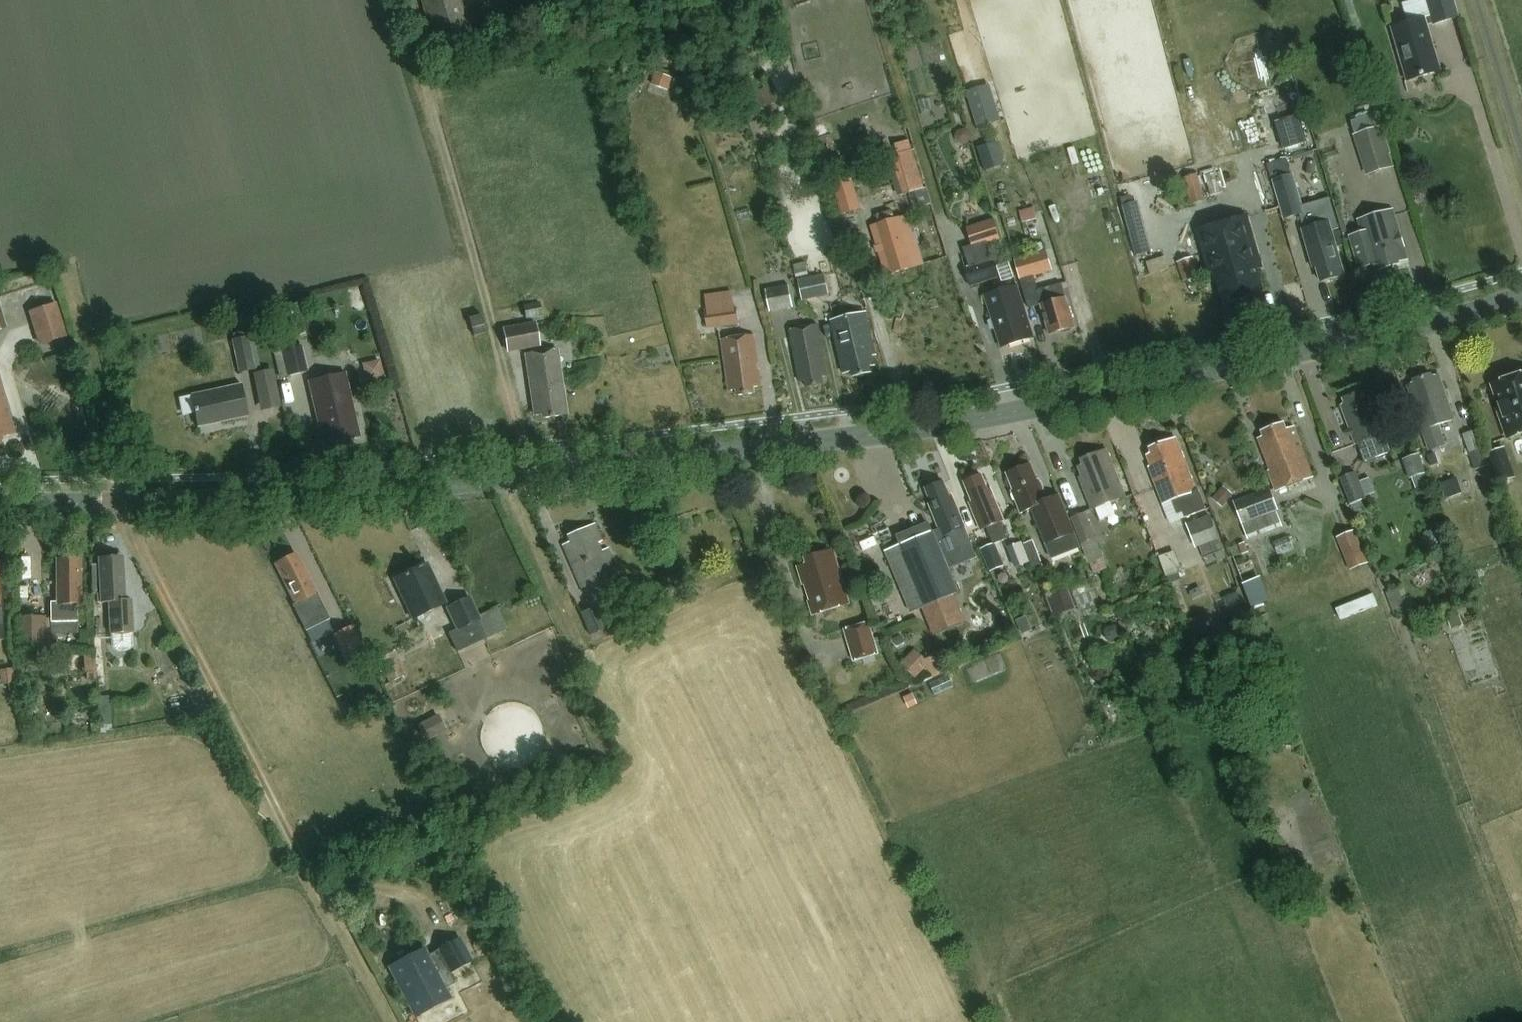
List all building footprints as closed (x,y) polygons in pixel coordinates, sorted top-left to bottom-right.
[(422,1),(435,47),(468,37),(458,0),(425,0),(422,1)] [(1407,82),(1439,73),(1426,27),(1433,25),(1433,26),(1458,19),(1453,0),(1427,0),(1426,0),(1431,18),(1392,29),(1407,82)] [(668,91),(672,79),(656,74),(652,86),(668,91)] [(991,80),(966,86),(970,100),(995,94),(991,80)] [(759,110),(777,104),(772,89),(754,95),(759,110)] [(1307,144),(1299,117),(1277,123),(1284,150),(1307,144)] [(1394,167),(1382,126),(1353,135),(1365,175),(1394,167)] [(997,143),(977,149),(985,172),(1004,166),(997,143)] [(886,160),(898,198),(920,191),(922,198),(929,196),(927,189),(924,190),(913,151),(886,160)] [(1204,202),(1197,176),(1183,180),(1191,206),(1204,202)] [(1304,216),(1301,206),(1293,176),(1271,182),(1283,222),(1300,217),(1304,216)] [(1304,231),(1302,231),(1313,270),(1317,269),(1321,284),(1344,277),(1331,231),(1340,229),(1331,198),(1301,206),(1304,216),(1300,217),(1304,231)] [(1151,254),(1138,204),(1121,209),(1135,258),(1151,254)] [(1022,224),(1036,221),(1034,209),(1020,213),(1022,224)] [(1246,216),(1196,231),(1211,284),(1217,282),(1217,283),(1223,304),(1262,293),(1256,271),(1262,269),(1246,216)] [(886,277),(923,265),(909,217),(871,228),(886,277)] [(1363,234),(1351,238),(1360,270),(1372,266),(1373,267),(1379,265),(1381,271),(1398,266),(1397,263),(1407,260),(1394,217),(1361,227),(1363,234)] [(992,221),(965,230),(971,250),(999,241),(992,221)] [(834,249),(838,262),(849,258),(846,246),(834,249)] [(1046,253),(1014,262),(1019,282),(1052,273),(1046,253)] [(801,262),(799,256),(789,258),(794,279),(806,277),(803,261),(801,262)] [(1199,277),(1193,259),(1176,265),(1182,283),(1199,277)] [(991,262),(964,270),(970,288),(996,279),(991,262)] [(803,303),(829,298),(825,277),(798,282),(803,303)] [(1074,330),(1061,286),(1037,293),(1049,337),(1061,333),(1063,335),(1071,333),(1071,331),(1074,330)] [(772,314),(794,309),(789,287),(767,291),(772,314)] [(1016,288),(985,298),(992,321),(988,323),(990,331),(995,330),(1001,349),(1033,339),(1016,288)] [(735,309),(732,293),(705,297),(708,317),(706,318),(707,330),(739,326),(737,309),(735,309)] [(67,338),(56,304),(29,313),(40,346),(67,338)] [(541,317),(540,307),(539,304),(524,307),(526,320),(541,317)] [(875,357),(865,316),(832,324),(844,376),(852,374),(853,379),(871,375),(869,369),(873,368),(871,358),(875,357)] [(483,327),(480,317),(468,320),(473,338),(484,335),(482,328),(483,327)] [(516,327),(504,330),(509,356),(542,348),(539,333),(536,321),(516,327)] [(822,378),(826,378),(817,327),(790,332),(799,383),(804,382),(805,389),(823,386),(822,378)] [(251,331),(231,335),(233,341),(232,341),(238,374),(259,370),(251,331)] [(761,388),(754,337),(721,341),(729,393),(736,392),(737,398),(754,395),(754,389),(761,388)] [(308,373),(302,347),(282,352),(288,377),(308,373)] [(541,421),(566,417),(557,351),(525,356),(534,418),(541,417),(541,421)] [(363,362),(365,378),(383,376),(381,359),(363,362)] [(260,410),(281,406),(274,367),(253,371),(260,410)] [(359,438),(345,375),(308,384),(322,447),(359,438)] [(1438,377),(1432,379),(1430,375),(1412,381),(1414,385),(1407,387),(1429,451),(1443,446),(1437,427),(1453,421),(1438,377)] [(1493,386),(1502,411),(1499,412),(1508,439),(1521,434),(1521,376),(1493,386)] [(248,418),(241,387),(191,397),(197,428),(248,418)] [(14,436),(0,388),(0,440),(14,436)] [(1344,406),(1341,407),(1356,446),(1357,445),(1364,463),(1389,454),(1383,436),(1368,398),(1362,400),(1359,394),(1342,400),(1344,406)] [(1261,432),(1263,438),(1258,440),(1270,472),(1268,473),(1275,493),(1313,479),(1294,428),(1286,431),(1283,424),(1261,432)] [(1487,465),(1475,430),(1462,435),(1474,469),(1487,465)] [(1196,492),(1176,442),(1168,445),(1167,444),(1149,451),(1152,457),(1147,459),(1151,468),(1148,469),(1163,507),(1174,502),(1178,515),(1183,513),(1185,518),(1205,510),(1198,491),(1196,492)] [(1498,484),(1515,479),(1504,449),(1488,454),(1498,484)] [(1124,498),(1106,452),(1098,455),(1080,462),(1082,467),(1077,468),(1081,478),(1079,479),(1091,511),(1124,498)] [(1426,474),(1419,455),(1402,461),(1409,480),(1411,480),(1415,491),(1433,484),(1428,473),(1426,474)] [(1035,482),(1029,467),(1008,475),(1014,491),(1011,492),(1012,495),(1011,497),(1014,503),(1015,502),(1021,516),(1032,511),(1052,562),(1081,550),(1075,535),(1073,535),(1058,496),(1046,501),(1038,481),(1035,482)] [(1359,483),(1355,473),(1339,479),(1349,507),(1366,501),(1364,498),(1374,494),(1369,479),(1359,483)] [(990,491),(988,492),(981,476),(964,484),(972,504),(969,505),(981,533),(986,530),(993,546),(981,551),(990,574),(1002,568),(993,547),(1007,541),(1000,524),(1003,522),(990,491)] [(965,625),(954,596),(959,594),(944,558),(960,552),(965,564),(976,559),(951,498),(949,499),(943,484),(925,491),(932,506),(929,507),(939,531),(933,533),(929,524),(896,537),(900,546),(884,552),(909,614),(922,609),(933,637),(965,625)] [(1282,529),(1269,489),(1233,503),(1248,542),(1282,529)] [(1095,540),(1085,513),(1070,519),(1081,546),(1095,540)] [(1227,558),(1211,515),(1187,524),(1197,549),(1201,547),(1208,565),(1227,558)] [(569,544),(562,547),(582,593),(619,577),(607,551),(601,553),(597,544),(601,543),(593,526),(566,538),(569,544)] [(1373,577),(1354,531),(1336,539),(1354,584),(1373,577)] [(1034,540),(1025,543),(1035,569),(1044,565),(1034,540)] [(807,566),(798,569),(812,616),(849,605),(832,552),(805,560),(807,566)] [(293,557),(275,566),(285,585),(284,586),(295,607),(293,608),(307,634),(329,622),(302,570),(300,570),(293,557)] [(108,604),(125,603),(123,574),(121,574),(121,559),(100,560),(101,580),(99,580),(101,604),(108,604)] [(78,577),(78,561),(58,561),(58,576),(52,576),(52,582),(44,582),(44,603),(50,603),(50,623),(77,623),(77,612),(80,612),(80,606),(81,606),(80,577),(78,577)] [(394,582),(383,588),(389,602),(401,597),(412,621),(445,605),(426,566),(394,582)] [(1268,602),(1259,579),(1241,586),(1250,609),(1268,602)] [(1090,580),(1070,587),(1078,611),(1099,604),(1090,580)] [(1406,611),(1397,589),(1385,594),(1393,616),(1406,611)] [(1069,592),(1047,600),(1055,618),(1076,610),(1069,592)] [(1250,640),(1232,595),(1214,602),(1233,647),(1250,640)] [(470,598),(446,610),(456,631),(448,635),(457,655),(508,630),(498,609),(480,618),(470,598)] [(108,604),(109,637),(133,636),(131,603),(125,603),(108,604)] [(606,630),(597,608),(580,615),(589,637),(606,630)] [(15,618),(15,650),(45,650),(45,618),(15,618)] [(869,623),(843,631),(852,663),(861,660),(863,665),(875,662),(874,657),(878,655),(877,654),(886,651),(882,637),(873,640),(869,623)] [(917,679),(930,666),(915,651),(902,665),(917,679)] [(403,676),(392,655),(377,663),(387,683),(403,676)] [(541,699),(550,720),(566,713),(557,693),(541,699)] [(439,717),(417,728),(424,742),(446,731),(439,717)] [(471,963),(459,939),(433,952),(445,976),(471,963)] [(388,968),(410,1011),(446,992),(421,944),(392,959),(395,964),(388,968)]
